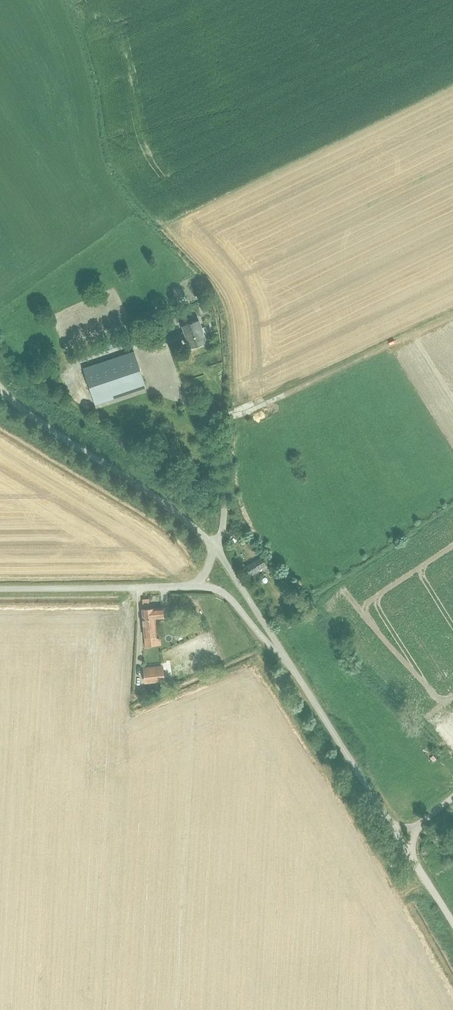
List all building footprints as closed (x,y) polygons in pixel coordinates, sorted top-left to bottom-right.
[(182,332),(185,343),(185,342),(188,341),(190,347),(206,342),(199,320),(183,325),(185,331),(182,332)] [(96,406),(146,389),(133,353),(84,369),(96,406)] [(251,539),(247,543),(251,548),(255,544),(251,539)] [(262,556),(245,567),(250,575),(267,565),(262,556)] [(143,599),(143,609),(144,619),(145,636),(156,635),(155,618),(164,617),(163,607),(149,608),(149,598),(143,599)] [(163,667),(144,669),(145,682),(164,680),(163,667)] [(150,693),(144,687),(140,691),(146,697),(150,693)] [(436,774),(430,780),(440,790),(446,784),(436,774)]
